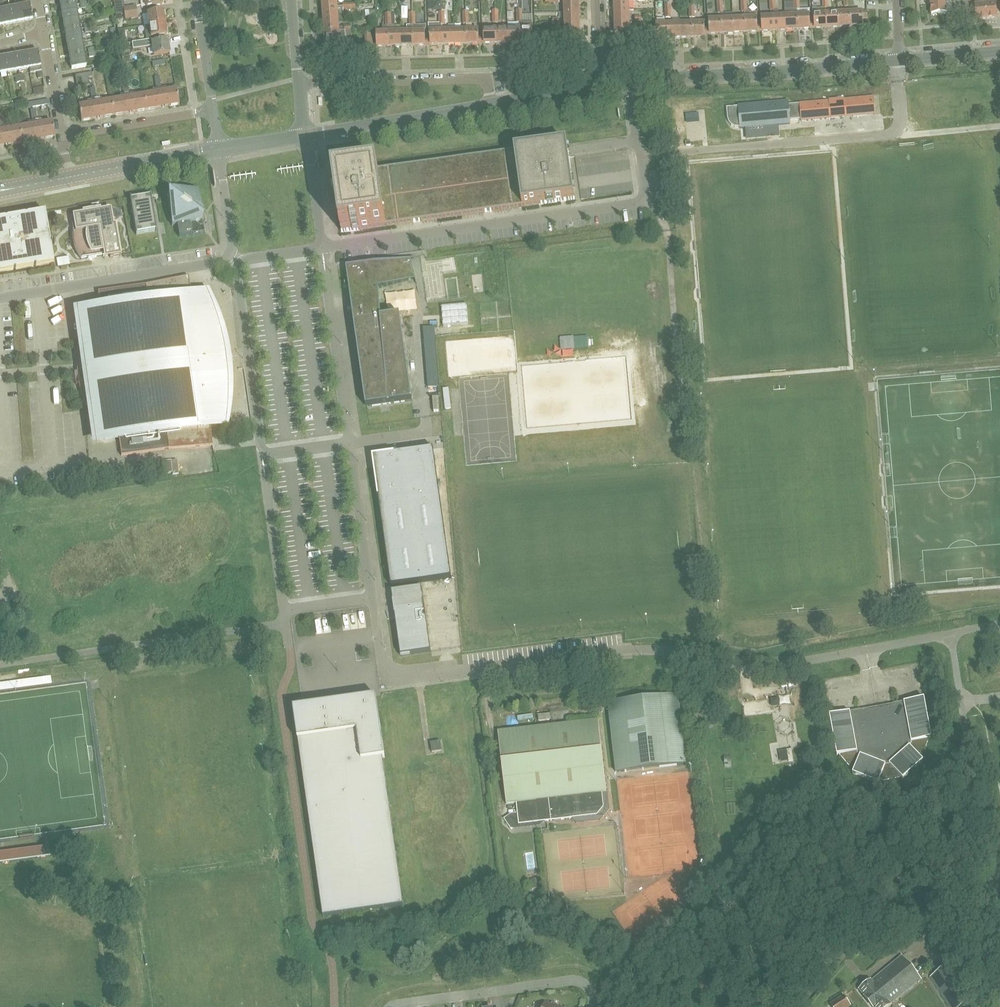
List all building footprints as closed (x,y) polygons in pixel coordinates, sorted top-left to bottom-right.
[(0,10),(19,5),(18,0),(0,0),(0,8),(0,10)] [(323,8),(337,7),(337,0),(322,0),(323,8)] [(578,0),(568,0),(564,0),(565,12),(579,12),(578,0)] [(629,0),(615,0),(615,10),(629,10),(629,0)] [(985,4),(986,19),(997,18),(997,17),(998,17),(998,12),(997,13),(996,7),(996,3),(998,3),(998,0),(990,0),(991,3),(985,4)] [(433,1),(428,1),(428,11),(442,11),(441,1),(433,1)] [(946,3),(931,4),(931,15),(933,15),(933,16),(937,15),(946,14),(947,14),(947,13),(951,12),(952,11),(952,4),(950,3),(946,3)] [(337,7),(323,8),(324,20),(338,19),(344,19),(344,10),(350,9),(349,4),(343,4),(343,7),(337,7)] [(986,19),(985,4),(974,5),(975,9),(975,15),(974,15),(975,19),(976,19),(976,20),(986,19)] [(19,5),(0,10),(3,21),(22,16),(19,5)] [(78,18),(75,5),(61,8),(63,20),(78,18)] [(718,14),(720,14),(721,20),(721,34),(734,33),(733,19),(733,12),(723,13),(723,6),(718,7),(718,14)] [(850,13),(851,27),(863,26),(863,19),(867,18),(867,19),(868,19),(867,10),(867,9),(866,9),(866,11),(867,11),(867,12),(850,13)] [(629,22),(629,10),(615,10),(615,22),(629,22)] [(786,16),(787,30),(799,30),(798,16),(798,10),(795,10),(786,10),(786,16)] [(149,25),(166,23),(165,17),(166,17),(165,12),(164,12),(164,11),(147,13),(149,25)] [(778,11),(776,11),(773,11),(774,17),(774,31),(787,30),(786,16),(779,17),(778,11)] [(565,25),(579,24),(579,12),(565,12),(565,25)] [(757,32),(758,32),(758,27),(757,13),(749,14),(747,12),(745,12),(745,18),(746,33),(757,32)] [(827,28),(839,27),(838,13),(826,14),(827,28)] [(839,27),(851,27),(850,13),(838,13),(839,27)] [(815,29),(827,28),(826,14),(814,15),(814,24),(814,29),(815,29)] [(810,24),(810,22),(810,15),(798,16),(799,30),(810,29),(811,29),(810,29),(810,24)] [(533,42),(532,32),(532,22),(521,22),(521,16),(516,16),(516,23),(519,22),(520,43),(533,42)] [(763,32),(774,31),(774,17),(761,18),(762,26),(761,27),(762,27),(762,31),(762,32),(763,32)] [(80,30),(78,18),(63,20),(66,33),(80,30)] [(466,30),(467,44),(479,44),(480,44),(479,44),(479,39),(479,30),(472,30),(472,24),(469,24),(469,18),(463,18),(463,24),(466,24),(466,30)] [(745,18),(733,19),(734,33),(745,33),(746,33),(745,18)] [(339,32),(338,19),(324,20),(325,33),(339,32)] [(389,32),(389,47),(401,46),(401,32),(393,32),(393,26),(392,26),(391,20),(385,20),(386,27),(389,26),(389,32)] [(717,34),(721,34),(721,20),(709,20),(709,34),(709,35),(710,35),(710,34),(717,34)] [(506,23),(507,29),(507,43),(520,43),(519,22),(516,23),(506,23)] [(629,22),(615,22),(616,35),(624,34),(624,40),(630,39),(629,22)] [(166,23),(149,25),(144,26),(146,38),(167,35),(167,34),(168,34),(167,29),(167,30),(166,23)] [(669,38),(681,38),(680,23),(668,24),(669,38)] [(692,23),(680,23),(681,38),(693,38),(692,23)] [(705,23),(692,23),(693,38),(705,37),(705,35),(705,34),(705,32),(705,23)] [(431,45),(443,45),(442,31),(437,31),(437,24),(428,24),(428,33),(430,33),(430,40),(430,41),(431,45),(430,45),(430,46),(431,46),(431,45)] [(580,35),(579,24),(565,25),(566,41),(573,41),(572,36),(580,35)] [(656,39),(669,38),(668,24),(656,24),(656,38),(656,39)] [(413,26),(413,32),(414,46),(425,46),(426,46),(426,45),(425,45),(425,41),(426,41),(426,40),(425,40),(425,32),(426,32),(426,25),(416,25),(416,26),(413,26)] [(382,27),(383,33),(376,33),(377,47),(389,47),(389,32),(389,26),(386,27),(382,27)] [(401,32),(401,46),(414,46),(413,32),(413,26),(409,26),(407,26),(407,32),(401,32)] [(124,29),(118,30),(120,44),(126,43),(124,29)] [(484,44),(496,43),(495,29),(484,30),(484,31),(484,39),(483,39),(484,39),(484,44),(483,44),(484,44)] [(507,29),(495,29),(496,43),(507,43),(507,29)] [(68,45),(82,43),(80,30),(66,33),(68,45)] [(454,31),(455,45),(467,44),(466,30),(454,31)] [(325,33),(325,39),(326,45),(332,44),(332,48),(340,48),(340,37),(352,36),(351,31),(345,31),(339,32),(325,33)] [(443,45),(455,45),(454,31),(442,31),(443,45)] [(170,53),(168,40),(152,42),(152,39),(132,43),(133,50),(148,47),(153,46),(154,55),(170,53)] [(84,55),(82,43),(68,45),(70,58),(84,55)] [(86,67),(84,55),(70,58),(72,69),(86,67)] [(27,58),(8,61),(10,72),(29,69),(27,58)] [(29,69),(10,72),(12,82),(30,79),(29,69)] [(91,73),(75,76),(76,82),(89,79),(88,78),(92,77),(91,73)] [(30,79),(12,82),(13,93),(32,90),(30,79)] [(155,93),(144,95),(147,110),(157,109),(156,108),(160,108),(168,106),(168,107),(179,105),(176,89),(168,91),(168,88),(154,90),(155,93)] [(136,112),(147,110),(144,95),(135,97),(135,94),(122,96),(123,99),(111,101),(114,116),(124,114),(136,112)] [(800,104),(801,119),(801,121),(875,115),(873,97),(844,100),(844,99),(829,100),(830,101),(800,104)] [(89,105),(78,106),(81,122),(92,120),(95,119),(103,117),(103,118),(114,116),(111,101),(103,102),(103,99),(88,102),(89,105)] [(778,123),(778,125),(790,124),(789,120),(801,119),(800,104),(788,105),(788,102),(759,104),(739,106),(739,107),(727,108),(728,118),(728,121),(729,124),(732,126),(735,127),(740,128),(741,129),(771,126),(771,124),(778,123)] [(55,137),(52,122),(43,123),(42,120),(29,122),(30,126),(21,127),(23,143),(33,141),(32,141),(44,139),(55,137)] [(10,129),(10,127),(0,128),(0,147),(0,146),(12,144),(12,145),(23,143),(21,127),(10,129)] [(334,177),(342,233),(575,200),(567,144),(334,177)] [(172,226),(177,225),(179,237),(205,233),(203,225),(200,226),(195,222),(202,221),(198,191),(168,195),(172,226)] [(137,234),(155,230),(156,231),(150,194),(149,194),(150,195),(131,199),(130,198),(136,235),(137,235),(137,234)] [(83,214),(72,216),(74,227),(75,232),(72,232),(73,239),(73,242),(74,247),(75,249),(77,253),(79,256),(81,259),(87,258),(87,259),(109,255),(110,258),(121,256),(115,225),(113,225),(111,209),(84,212),(83,212),(83,214)] [(53,263),(45,212),(0,220),(0,273),(53,263)] [(69,257),(56,259),(58,267),(70,265),(69,257)] [(414,259),(414,258),(346,267),(366,407),(412,401),(400,316),(382,319),(379,289),(415,279),(416,284),(417,284),(410,259),(414,259)] [(118,436),(119,438),(121,456),(169,449),(212,446),(210,426),(220,424),(222,412),(223,400),(222,376),(221,364),(221,362),(224,361),(225,361),(225,360),(226,360),(226,359),(227,358),(226,357),(226,356),(225,355),(224,354),(223,354),(222,354),(220,355),(217,341),(214,329),(211,317),(207,306),(202,295),(191,297),(188,276),(145,285),(98,292),(101,311),(82,314),(87,349),(78,350),(77,362),(77,372),(78,384),(81,395),(86,406),(95,404),(100,439),(118,436)] [(467,304),(442,306),(443,326),(468,324),(467,304)] [(395,453),(393,453),(372,456),(374,467),(378,496),(379,497),(391,586),(451,578),(433,448),(395,454),(395,453)] [(392,592),(401,656),(431,652),(422,588),(392,592)] [(51,679),(51,677),(0,684),(0,690),(51,683),(51,679)] [(608,702),(616,772),(686,764),(678,694),(608,702)] [(404,905),(383,758),(385,758),(376,697),(294,708),(298,739),(323,917),(404,905)] [(779,698),(771,699),(772,707),(780,706),(779,698)] [(860,710),(830,716),(837,756),(839,755),(854,772),(853,774),(878,784),(879,782),(902,778),(903,779),(923,761),(922,760),(929,739),(931,738),(924,698),(894,704),(860,711),(860,710)] [(604,807),(602,794),(602,793),(607,793),(599,720),(498,732),(505,793),(546,788),(549,821),(586,817),(597,815),(604,807)] [(432,753),(442,751),(441,741),(431,743),(432,753)] [(518,825),(549,821),(546,788),(505,793),(507,804),(516,803),(518,813),(511,814),(504,819),(511,830),(518,825)] [(0,854),(0,862),(50,856),(49,848),(0,854)] [(541,879),(531,880),(532,889),(542,888),(541,879)] [(872,1006),(888,1006),(891,1005),(921,980),(901,956),(872,981),(871,981),(860,990),(865,997),(865,998),(872,1006)] [(950,1006),(961,1006),(975,997),(952,963),(930,977),(950,1006)] [(851,1006),(845,996),(831,1004),(833,1006),(850,1006),(851,1006)]
